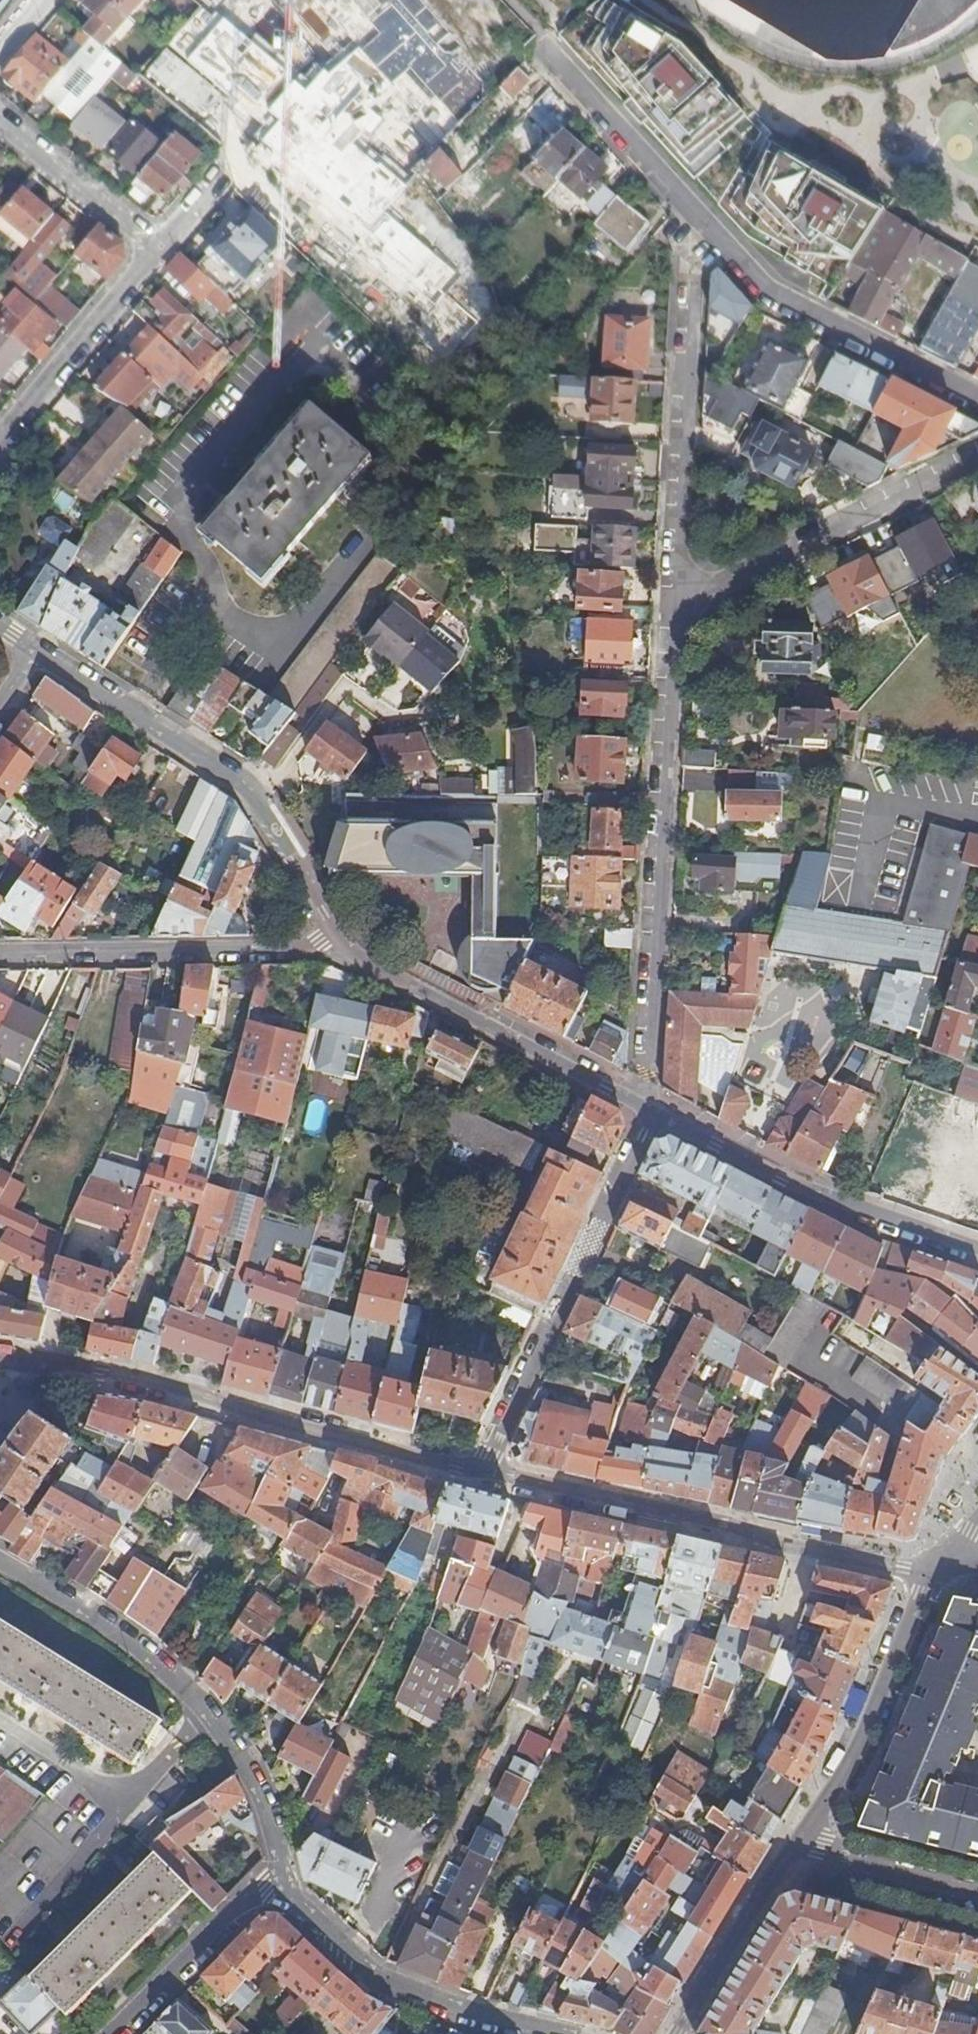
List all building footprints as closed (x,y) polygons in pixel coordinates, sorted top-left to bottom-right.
[(111,0),(89,0),(85,5),(99,16),(85,33),(92,38),(107,50),(133,18),(130,15),(111,0)] [(130,15),(134,11),(139,15),(152,0),(111,0),(130,15)] [(618,0),(599,0),(559,35),(590,71),(597,68),(696,180),(753,126),(680,44),(618,0)] [(202,23),(227,38),(235,25),(210,9),(202,23)] [(261,89),(199,43),(210,28),(189,13),(140,79),(240,153),(283,95),(266,82),(261,89)] [(294,18),(285,45),(306,53),(315,25),(294,18)] [(37,105),(44,96),(92,38),(85,33),(85,32),(72,47),(65,41),(57,51),(37,35),(3,77),(8,81),(8,86),(15,91),(20,91),(22,93),(37,105)] [(96,97),(115,75),(124,64),(107,50),(92,38),(44,96),(56,106),(62,111),(76,122),(87,109),(96,97)] [(138,76),(124,64),(115,75),(129,87),(138,76)] [(522,67),(502,87),(514,98),(533,78),(522,67)] [(553,86),(545,78),(533,90),(542,98),(553,86)] [(553,86),(542,98),(530,110),(557,137),(565,129),(579,114),(563,97),(553,86)] [(943,134),(977,152),(977,92),(959,100),(941,133),(943,134)] [(56,106),(44,96),(37,105),(29,115),(41,125),(56,106)] [(76,122),(75,123),(90,135),(106,148),(127,122),(96,97),(87,109),(76,122)] [(135,122),(111,152),(122,162),(134,172),(159,142),(135,122)] [(550,171),(559,179),(560,178),(587,148),(565,129),(557,137),(529,166),(543,179),(550,171)] [(774,141),(766,131),(718,205),(748,235),(828,284),(835,262),(855,263),(889,212),(774,141)] [(204,156),(176,134),(158,156),(186,179),(204,156)] [(609,169),(587,148),(560,178),(583,199),(609,169)] [(190,182),(186,179),(158,156),(126,195),(148,213),(156,203),(162,196),(168,202),(180,187),(184,190),(190,182)] [(0,187),(0,204),(7,209),(20,192),(6,180),(0,187)] [(602,217),(619,196),(605,185),(589,205),(602,217)] [(36,239),(56,215),(39,202),(23,189),(20,192),(7,209),(1,215),(34,242),(36,239)] [(602,217),(595,225),(627,251),(650,222),(619,196),(602,217)] [(864,287),(859,298),(851,313),(870,323),(898,337),(905,323),(887,313),(917,253),(953,276),(949,284),(953,286),(968,259),(964,257),(943,244),(889,212),(855,263),(846,276),(864,287)] [(81,246),(99,224),(90,216),(72,239),(81,246)] [(34,242),(11,270),(26,282),(21,288),(38,302),(51,286),(59,276),(42,263),(71,227),(58,217),(38,241),(36,239),(34,242)] [(100,225),(77,253),(110,279),(126,260),(125,245),(100,225)] [(216,286),(182,255),(169,271),(204,300),(216,286)] [(958,368),(977,330),(977,266),(968,259),(953,286),(929,332),(920,349),(958,368)] [(756,306),(720,267),(713,274),(714,275),(712,309),(742,326),(743,325),(756,306)] [(82,313),(51,286),(38,302),(69,328),(82,313)] [(246,313),(218,288),(206,301),(245,337),(257,324),(246,313)] [(175,342),(180,337),(176,334),(180,330),(188,320),(192,324),(197,319),(166,290),(154,303),(163,311),(167,315),(164,320),(159,315),(144,301),(135,311),(151,326),(155,329),(158,326),(175,342)] [(42,361),(52,349),(43,342),(58,324),(20,292),(11,303),(15,306),(7,317),(0,311),(0,326),(27,348),(42,361)] [(768,315),(733,385),(757,397),(803,421),(816,395),(800,387),(814,361),(777,343),(786,325),(768,315)] [(637,379),(645,380),(646,367),(647,367),(650,320),(610,317),(606,377),(637,379)] [(197,319),(192,324),(197,328),(201,323),(197,319)] [(201,323),(197,328),(195,330),(198,332),(212,344),(217,338),(201,323)] [(0,380),(9,369),(27,348),(0,326),(0,380)] [(161,387),(186,359),(155,329),(151,326),(126,354),(152,378),(161,387)] [(212,344),(198,332),(188,344),(180,337),(175,342),(158,326),(155,329),(186,359),(212,384),(236,356),(217,338),(212,344)] [(925,330),(916,347),(920,349),(929,332),(925,330)] [(132,414),(136,410),(130,406),(137,398),(136,396),(152,378),(126,354),(95,388),(119,404),(120,403),(132,414)] [(861,367),(836,355),(821,386),(876,413),(892,382),(861,367)] [(186,359),(161,387),(188,413),(212,384),(186,359)] [(9,369),(0,380),(16,393),(24,382),(9,369)] [(606,377),(597,377),(591,377),(560,375),(558,397),(596,399),(595,420),(635,422),(637,379),(606,377)] [(875,457),(902,471),(938,453),(937,450),(946,432),(963,441),(977,433),(977,422),(929,397),(893,379),(892,382),(876,413),(875,414),(908,431),(897,452),(864,435),(857,449),(875,457)] [(121,470),(126,463),(152,433),(123,407),(92,443),(121,470)] [(203,533),(264,584),(371,457),(311,407),(203,533)] [(787,436),(767,425),(757,443),(753,441),(747,452),(746,451),(745,453),(759,460),(761,468),(775,476),(776,482),(787,488),(794,485),(795,486),(815,450),(793,438),(787,436)] [(92,443),(92,444),(59,482),(92,504),(121,470),(92,443)] [(866,473),(875,457),(857,449),(847,443),(838,459),(866,473)] [(632,468),(637,468),(638,450),(592,446),(591,469),(590,477),(626,479),(626,474),(631,474),(632,468)] [(138,474),(126,463),(121,470),(132,480),(138,474)] [(636,480),(637,468),(632,468),(631,474),(626,474),(626,479),(636,480)] [(634,510),(635,491),(630,490),(631,484),(626,484),(626,479),(590,477),(584,477),(554,475),(552,518),(586,520),(587,507),(634,510)] [(630,490),(635,491),(636,480),(626,479),(626,484),(631,484),(630,490)] [(115,501),(105,512),(94,526),(87,537),(80,551),(74,562),(83,569),(86,564),(93,569),(104,562),(135,517),(121,506),(115,501)] [(43,538),(63,550),(67,542),(74,531),(55,519),(48,520),(42,531),(43,538)] [(595,567),(636,570),(638,529),(597,527),(596,541),(578,540),(579,527),(534,523),(532,551),(577,554),(576,566),(595,567)] [(181,552),(163,538),(121,603),(130,609),(123,620),(88,597),(88,596),(83,592),(82,593),(64,581),(44,629),(62,640),(81,652),(105,667),(130,629),(181,552)] [(80,551),(67,542),(63,550),(51,568),(49,567),(19,612),(44,629),(64,581),(74,562),(80,551)] [(405,571),(403,570),(379,553),(308,646),(295,663),(270,696),(297,714),(297,713),(334,665),(340,656),(385,597),(405,571)] [(580,610),(593,610),(622,612),(622,620),(635,621),(653,622),(654,607),(625,605),(625,592),(624,592),(625,575),(583,572),(582,580),(575,579),(575,589),(581,589),(580,610)] [(400,589),(413,599),(421,587),(409,578),(400,589)] [(427,634),(430,631),(394,603),(365,641),(383,655),(384,653),(402,667),(427,634)] [(622,612),(593,610),(593,619),(622,620),(622,612)] [(593,619),(591,619),(589,665),(591,668),(590,679),(631,681),(632,668),(633,667),(635,621),(622,620),(593,619)] [(766,673),(813,675),(813,663),(814,642),(815,626),(768,624),(768,640),(757,640),(756,656),(767,656),(766,673)] [(402,667),(433,690),(460,660),(427,634),(402,667)] [(814,642),(813,663),(818,663),(818,658),(822,658),(822,642),(814,642)] [(251,733),(271,748),(288,725),(297,714),(270,696),(202,655),(168,707),(209,735),(228,705),(242,714),(246,708),(262,718),(251,733)] [(343,672),(334,665),(297,713),(308,721),(343,672)] [(310,722),(344,674),(345,673),(343,672),(308,721),(310,722)] [(35,696),(85,731),(89,725),(99,732),(113,741),(114,740),(122,726),(98,711),(97,712),(48,676),(35,695),(35,696)] [(584,717),(624,720),(625,706),(628,706),(629,687),(586,684),(584,706),(577,705),(576,715),(584,715),(584,717)] [(797,684),(795,707),(852,710),(859,698),(857,693),(826,691),(819,686),(797,684)] [(328,722),(346,735),(366,707),(352,696),(345,698),(328,722)] [(721,702),(702,701),(701,712),(705,716),(717,716),(721,714),(721,702)] [(836,740),(838,714),(785,710),(784,737),(807,738),(806,750),(829,751),(830,739),(836,740)] [(7,738),(37,761),(55,734),(25,712),(7,738)] [(368,752),(346,735),(328,722),(308,750),(326,762),(323,766),(331,772),(334,768),(349,779),(368,752)] [(391,772),(439,766),(420,722),(394,726),(378,743),(391,772)] [(89,725),(85,731),(95,737),(99,732),(89,725)] [(271,748),(263,758),(277,768),(278,766),(278,763),(300,733),(288,725),(271,748)] [(536,734),(535,726),(516,731),(519,750),(519,768),(507,768),(507,794),(538,794),(538,745),(536,734)] [(591,738),(627,740),(627,729),(592,727),(591,738)] [(278,763),(278,766),(301,734),(300,733),(278,763)] [(591,738),(581,737),(579,780),(624,782),(627,740),(591,738)] [(7,738),(0,748),(0,793),(9,799),(12,801),(28,778),(38,762),(37,761),(7,738)] [(142,758),(114,740),(113,741),(98,763),(91,774),(87,780),(84,785),(95,793),(98,795),(106,783),(110,785),(119,773),(127,779),(142,758)] [(718,750),(686,748),(685,766),(717,768),(718,750)] [(78,793),(83,786),(76,781),(79,776),(66,766),(58,777),(78,793)] [(81,775),(87,780),(91,774),(85,770),(81,775)] [(792,773),(731,770),(731,779),(729,796),(729,820),(782,822),(784,786),(796,786),(792,773)] [(202,778),(180,830),(197,841),(181,877),(210,890),(211,889),(221,894),(246,835),(251,823),(244,811),(238,802),(202,778)] [(9,799),(0,793),(0,816),(4,818),(7,814),(2,811),(9,799)] [(132,817),(98,795),(95,793),(89,803),(126,827),(132,817)] [(546,795),(538,794),(507,794),(501,794),(501,804),(546,804),(546,803),(546,795)] [(622,850),(622,859),(640,860),(641,847),(622,846),(624,812),(596,811),(594,849),(622,850)] [(488,983),(486,993),(485,995),(507,1007),(518,983),(532,950),(536,941),(497,941),(499,821),(377,819),(340,819),(339,823),(337,830),(413,831),(412,856),(473,857),(473,875),(473,935),(472,982),(488,983)] [(19,865),(29,871),(35,863),(36,861),(7,841),(12,833),(11,830),(0,822),(0,852),(19,865)] [(259,836),(251,823),(246,835),(221,894),(213,914),(211,920),(217,922),(218,918),(230,923),(234,913),(237,914),(257,867),(254,866),(258,857),(252,854),(259,836)] [(819,881),(797,877),(779,936),(774,952),(923,975),(920,985),(885,974),(877,973),(863,1020),(906,1033),(908,1028),(921,1032),(952,930),(971,865),(977,867),(977,837),(932,825),(905,922),(812,908),(819,881)] [(337,830),(326,868),(340,871),(340,873),(404,874),(473,875),(473,857),(412,856),(413,831),(337,830)] [(701,850),(701,857),(736,859),(737,851),(701,850)] [(736,859),(701,857),(697,857),(696,876),(705,877),(704,890),(735,891),(735,890),(735,880),(755,880),(761,876),(782,877),(782,852),(737,851),(736,859)] [(797,877),(819,881),(828,853),(805,852),(797,877)] [(620,908),(622,859),(566,856),(546,855),(545,885),(570,886),(570,866),(575,866),(574,906),(620,908)] [(96,917),(124,874),(102,862),(87,885),(64,919),(53,939),(67,939),(78,920),(83,923),(90,913),(96,917)] [(16,889),(13,893),(0,913),(0,915),(26,931),(37,916),(54,927),(78,890),(35,863),(29,871),(16,889)] [(6,883),(16,889),(29,871),(19,865),(6,883)] [(202,909),(210,890),(181,877),(154,938),(203,937),(211,920),(213,914),(202,909)] [(13,893),(1,885),(0,886),(0,913),(13,893)] [(211,889),(210,890),(202,909),(213,914),(221,894),(211,889)] [(636,928),(609,926),(607,946),(635,948),(636,928)] [(759,958),(772,959),(774,952),(779,936),(740,933),(738,954),(731,954),(731,972),(734,973),(734,994),(760,995),(765,978),(758,977),(759,958)] [(472,982),(473,935),(468,940),(464,945),(461,952),(459,959),(460,966),(461,973),(465,980),(471,986),(476,989),(486,993),(488,983),(472,982)] [(969,936),(962,962),(977,965),(977,938),(969,936)] [(539,954),(532,950),(518,983),(507,1007),(539,1023),(574,1042),(584,1023),(577,1019),(592,988),(588,986),(586,990),(535,963),(539,954)] [(758,977),(765,978),(772,959),(759,958),(758,977)] [(962,962),(961,962),(948,1006),(970,1013),(976,986),(977,987),(977,965),(962,962)] [(276,966),(265,966),(259,990),(254,1007),(264,1009),(276,966)] [(210,1009),(215,967),(189,967),(183,1012),(200,1016),(206,1017),(204,1026),(219,1029),(221,1011),(210,1009)] [(140,1053),(147,1006),(152,968),(131,968),(126,987),(120,1002),(110,1069),(136,1074),(138,1065),(140,1053)] [(697,1106),(697,1089),(703,1024),(750,1027),(760,995),(734,994),(672,990),(666,1090),(697,1106)] [(0,994),(0,1036),(16,1002),(0,994)] [(0,1036),(0,1066),(23,1077),(39,1045),(50,1019),(30,1009),(33,1002),(19,995),(16,1002),(12,1010),(0,1036)] [(370,1040),(378,1009),(319,995),(312,1028),(328,1031),(318,1072),(360,1082),(370,1040)] [(415,1015),(378,1007),(378,1009),(370,1040),(409,1049),(412,1035),(424,1038),(431,1012),(418,1005),(415,1015)] [(183,1012),(147,1006),(140,1053),(184,1064),(186,1064),(193,1044),(200,1016),(183,1012)] [(964,1061),(977,1018),(977,1016),(970,1013),(948,1006),(935,1049),(964,1061)] [(613,1035),(617,1025),(607,1020),(591,1050),(598,1054),(627,1069),(629,1043),(613,1035)] [(297,1087),(309,1038),(250,1024),(237,1071),(297,1087)] [(703,1024),(697,1089),(728,1097),(731,1087),(747,1039),(750,1027),(703,1024)] [(630,1031),(617,1025),(613,1035),(629,1043),(630,1031)] [(441,1059),(435,1069),(462,1083),(479,1050),(439,1029),(428,1051),(432,1053),(441,1059)] [(462,1083),(456,1096),(466,1101),(490,1053),(495,1055),(499,1047),(484,1039),(479,1050),(462,1083)] [(935,1049),(923,1084),(972,1102),(977,1082),(977,1066),(964,1061),(935,1049)] [(136,1074),(132,1098),(172,1109),(178,1087),(184,1064),(140,1053),(138,1065),(136,1074)] [(294,1099),(297,1087),(237,1071),(219,1140),(203,1205),(198,1224),(189,1257),(222,1273),(216,1289),(211,1304),(205,1319),(174,1307),(162,1345),(230,1366),(238,1339),(251,1299),(254,1288),(246,1284),(264,1216),(265,1209),(274,1176),(287,1128),(294,1099)] [(813,1113),(827,1089),(810,1079),(788,1116),(789,1117),(784,1119),(771,1144),(789,1154),(813,1113)] [(813,1113),(842,1129),(845,1131),(867,1094),(831,1081),(827,1089),(813,1113)] [(189,1257),(188,1258),(171,1305),(157,1299),(146,1333),(123,1328),(132,1295),(154,1226),(165,1194),(203,1205),(219,1140),(201,1135),(205,1120),(203,1120),(210,1095),(178,1087),(172,1109),(157,1151),(174,1156),(170,1169),(152,1164),(146,1182),(129,1233),(122,1251),(136,1256),(115,1289),(99,1313),(96,1321),(89,1349),(135,1359),(156,1363),(162,1345),(174,1307),(205,1319),(211,1304),(201,1299),(206,1285),(216,1289),(222,1273),(189,1257)] [(731,1087),(728,1097),(721,1119),(738,1127),(751,1102),(748,1095),(731,1087)] [(574,1138),(613,1156),(628,1126),(623,1112),(594,1097),(574,1138)] [(535,1169),(546,1146),(524,1135),(496,1122),(453,1102),(452,1103),(446,1128),(535,1169)] [(546,1146),(554,1129),(526,1116),(520,1113),(504,1106),(496,1122),(524,1135),(546,1146)] [(823,1171),(842,1129),(813,1113),(789,1154),(814,1167),(823,1171)] [(697,1214),(694,1212),(685,1230),(702,1238),(735,1170),(698,1151),(673,1138),(659,1142),(643,1175),(698,1203),(701,1204),(697,1214)] [(597,1188),(604,1173),(553,1149),(533,1191),(538,1194),(528,1215),(491,1293),(497,1297),(537,1316),(570,1247),(585,1216),(579,1214),(592,1185),(597,1188)] [(157,1151),(152,1164),(170,1169),(174,1156),(157,1151)] [(457,1162),(439,1158),(431,1190),(449,1195),(457,1162)] [(0,1169),(0,1201),(11,1179),(13,1175),(0,1169)] [(76,1214),(75,1216),(129,1233),(146,1182),(106,1170),(102,1179),(94,1177),(76,1214)] [(713,1244),(777,1278),(789,1253),(811,1210),(790,1199),(764,1186),(735,1170),(702,1238),(713,1244)] [(11,1179),(0,1201),(0,1203),(15,1210),(26,1186),(11,1179)] [(383,1202),(385,1181),(370,1180),(368,1201),(383,1202)] [(681,1211),(636,1189),(633,1196),(630,1202),(675,1224),(681,1211)] [(685,1230),(675,1224),(630,1202),(620,1222),(618,1228),(635,1236),(632,1242),(633,1247),(639,1250),(644,1248),(647,1242),(701,1269),(713,1244),(702,1238),(685,1230)] [(39,1221),(15,1210),(0,1203),(0,1225),(12,1231),(0,1254),(0,1257),(12,1262),(39,1275),(56,1283),(62,1259),(64,1251),(34,1237),(41,1221),(39,1221)] [(401,1214),(383,1210),(373,1252),(371,1259),(389,1263),(401,1214)] [(811,1210),(789,1253),(806,1262),(826,1272),(848,1229),(818,1214),(811,1210)] [(280,1241),(313,1247),(314,1245),(320,1225),(303,1221),(301,1226),(264,1216),(246,1284),(254,1288),(251,1299),(281,1308),(276,1326),(289,1330),(294,1315),(307,1270),(275,1260),(280,1241)] [(189,1257),(198,1224),(182,1220),(175,1246),(180,1247),(178,1254),(188,1258),(189,1257)] [(327,1226),(322,1245),(340,1249),(345,1231),(327,1226)] [(826,1272),(866,1294),(876,1267),(883,1247),(853,1232),(848,1229),(826,1272)] [(887,1265),(942,1282),(949,1262),(927,1255),(917,1251),(895,1243),(887,1265)] [(343,1265),(345,1256),(314,1245),(313,1247),(307,1270),(294,1315),(314,1321),(310,1343),(311,1343),(312,1341),(319,1343),(327,1311),(334,1281),(338,1264),(343,1265)] [(121,1253),(119,1257),(114,1275),(104,1272),(99,1270),(101,1263),(93,1261),(91,1268),(62,1259),(56,1283),(50,1307),(51,1308),(78,1316),(96,1321),(99,1313),(115,1289),(136,1256),(122,1251),(121,1253)] [(114,1275),(119,1257),(109,1254),(104,1272),(114,1275)] [(12,1262),(0,1257),(0,1291),(2,1292),(12,1262)] [(806,1262),(793,1286),(794,1287),(803,1291),(814,1297),(826,1272),(806,1262)] [(977,1285),(977,1284),(977,1272),(966,1268),(949,1262),(942,1282),(965,1298),(977,1309),(977,1286),(977,1285)] [(855,1320),(889,1340),(901,1319),(900,1318),(909,1305),(925,1281),(885,1272),(876,1267),(866,1294),(855,1320)] [(410,1280),(369,1271),(357,1317),(354,1330),(360,1332),(363,1318),(399,1326),(404,1304),(410,1280)] [(689,1274),(673,1301),(698,1316),(716,1326),(745,1343),(764,1356),(775,1337),(747,1321),(753,1312),(689,1274)] [(39,1275),(31,1313),(49,1317),(51,1308),(50,1307),(56,1283),(39,1275)] [(936,1326),(955,1301),(927,1281),(925,1281),(909,1305),(936,1326)] [(585,1297),(610,1309),(617,1296),(591,1282),(585,1297)] [(613,1311),(645,1325),(660,1298),(628,1283),(613,1311)] [(31,1313),(19,1311),(22,1300),(2,1292),(0,1291),(0,1335),(5,1336),(43,1342),(49,1317),(31,1313)] [(780,1366),(789,1370),(827,1304),(814,1297),(803,1291),(786,1320),(775,1337),(764,1356),(780,1366)] [(537,1316),(497,1297),(492,1308),(531,1328),(537,1316)] [(568,1332),(604,1349),(639,1366),(657,1331),(645,1325),(613,1311),(610,1309),(585,1297),(571,1325),(568,1332)] [(662,1306),(668,1310),(671,1303),(666,1301),(662,1306)] [(977,1325),(974,1322),(955,1301),(936,1326),(943,1331),(977,1358),(977,1328),(976,1326),(977,1325)] [(423,1309),(404,1304),(399,1326),(388,1374),(376,1423),(414,1433),(421,1404),(425,1388),(411,1384),(420,1344),(415,1343),(423,1309)] [(357,1317),(327,1311),(319,1343),(316,1356),(342,1362),(344,1363),(348,1364),(352,1347),(354,1340),(354,1332),(354,1330),(357,1317)] [(698,1316),(652,1403),(659,1405),(662,1398),(676,1404),(688,1381),(704,1351),(716,1326),(698,1316)] [(889,1340),(927,1362),(931,1365),(942,1350),(931,1341),(901,1319),(889,1340)] [(674,1427),(702,1438),(706,1440),(718,1412),(731,1382),(745,1343),(716,1326),(704,1351),(725,1362),(708,1391),(688,1381),(676,1404),(662,1398),(659,1405),(656,1410),(649,1426),(653,1427),(646,1488),(646,1489),(681,1497),(694,1500),(708,1503),(721,1458),(698,1454),(700,1446),(675,1440),(667,1446),(674,1427)] [(238,1339),(230,1366),(225,1382),(252,1389),(270,1394),(283,1351),(238,1339)] [(307,1357),(283,1351),(270,1394),(289,1399),(303,1403),(308,1387),(309,1387),(318,1359),(316,1358),(316,1356),(319,1343),(312,1341),(311,1343),(307,1357)] [(780,1366),(764,1356),(745,1343),(731,1382),(739,1386),(741,1381),(748,1384),(745,1392),(765,1401),(769,1393),(780,1366)] [(856,1411),(855,1412),(842,1429),(869,1447),(867,1454),(855,1484),(867,1491),(865,1495),(885,1499),(878,1534),(903,1541),(907,1542),(917,1539),(939,1477),(949,1456),(965,1435),(936,1421),(944,1408),(943,1407),(897,1376),(852,1346),(841,1362),(852,1369),(845,1380),(909,1423),(890,1485),(879,1482),(892,1437),(871,1421),(856,1411)] [(364,1351),(352,1347),(348,1364),(336,1412),(355,1417),(376,1423),(388,1374),(360,1366),(364,1351)] [(639,1366),(604,1349),(593,1372),(629,1385),(639,1366)] [(942,1350),(931,1365),(927,1362),(917,1378),(932,1389),(931,1391),(947,1402),(943,1407),(944,1408),(936,1421),(965,1435),(972,1424),(977,1416),(977,1376),(942,1350)] [(425,1388),(421,1404),(486,1421),(512,1368),(506,1367),(504,1371),(458,1360),(433,1354),(425,1388)] [(342,1362),(316,1356),(316,1358),(318,1359),(309,1387),(308,1387),(303,1403),(313,1406),(319,1408),(336,1412),(348,1364),(344,1363),(342,1362)] [(817,1421),(833,1396),(812,1383),(783,1432),(757,1419),(740,1450),(726,1506),(736,1509),(742,1510),(753,1512),(769,1459),(789,1464),(813,1420),(817,1421)] [(550,1391),(541,1388),(528,1414),(513,1447),(519,1461),(528,1463),(543,1409),(545,1409),(550,1391)] [(86,1429),(104,1435),(127,1443),(128,1441),(132,1434),(145,1402),(112,1395),(105,1395),(99,1394),(86,1429)] [(596,1401),(593,1413),(589,1438),(610,1442),(613,1432),(619,1412),(620,1409),(596,1401)] [(157,1443),(176,1448),(196,1416),(176,1410),(145,1402),(132,1434),(128,1441),(133,1444),(136,1438),(157,1443)] [(617,1454),(609,1452),(601,1478),(613,1481),(646,1488),(653,1427),(649,1426),(656,1410),(649,1408),(631,1404),(621,1434),(644,1442),(643,1446),(635,1445),(633,1450),(619,1448),(617,1454)] [(589,1438),(593,1413),(576,1408),(574,1416),(545,1409),(543,1409),(528,1463),(553,1468),(566,1471),(576,1433),(589,1438)] [(725,1415),(718,1412),(706,1440),(724,1447),(722,1454),(721,1458),(708,1503),(716,1504),(726,1506),(740,1450),(731,1448),(733,1439),(724,1436),(728,1423),(722,1420),(725,1415)] [(38,1510),(29,1503),(58,1459),(64,1463),(60,1471),(65,1474),(72,1464),(78,1468),(85,1454),(88,1449),(33,1414),(16,1435),(7,1449),(0,1459),(0,1494),(10,1501),(33,1518),(38,1510)] [(293,1485),(302,1465),(310,1446),(294,1442),(240,1427),(226,1454),(269,1475),(293,1485)] [(842,1429),(831,1445),(826,1453),(825,1454),(819,1467),(824,1469),(834,1453),(855,1467),(846,1487),(815,1476),(814,1477),(805,1501),(798,1522),(822,1526),(829,1528),(843,1530),(853,1490),(855,1484),(867,1454),(869,1447),(842,1429)] [(644,1442),(621,1434),(613,1432),(610,1442),(611,1443),(609,1452),(617,1454),(619,1448),(633,1450),(635,1445),(643,1446),(644,1442)] [(610,1442),(589,1438),(576,1433),(566,1471),(601,1478),(609,1452),(611,1443),(610,1442)] [(127,1443),(104,1435),(101,1444),(106,1446),(109,1453),(103,1463),(112,1468),(116,1461),(127,1443)] [(706,1440),(702,1438),(700,1446),(722,1454),(724,1447),(706,1440)] [(825,1442),(820,1449),(826,1453),(831,1445),(825,1442)] [(310,1446),(302,1465),(312,1470),(302,1491),(303,1491),(316,1499),(331,1472),(338,1454),(337,1453),(310,1446)] [(698,1454),(721,1458),(722,1454),(700,1446),(698,1454)] [(826,1453),(820,1449),(816,1446),(812,1447),(796,1481),(783,1477),(789,1464),(769,1459),(753,1512),(776,1518),(787,1520),(798,1522),(805,1501),(814,1477),(815,1476),(819,1467),(825,1454),(826,1453)] [(208,1469),(176,1448),(155,1480),(188,1501),(208,1469)] [(355,1539),(364,1509),(376,1464),(377,1465),(378,1460),(362,1456),(338,1451),(337,1453),(338,1454),(331,1472),(349,1480),(342,1497),(332,1532),(305,1519),(295,1526),(286,1538),(282,1545),(315,1563),(328,1542),(333,1544),(336,1543),(355,1539)] [(112,1468),(103,1463),(85,1454),(78,1468),(104,1481),(112,1468)] [(219,1465),(204,1489),(248,1516),(265,1487),(264,1486),(269,1475),(226,1454),(226,1455),(220,1465),(219,1465)] [(154,1482),(116,1461),(112,1468),(104,1481),(98,1492),(132,1510),(135,1512),(154,1482)] [(65,1474),(54,1489),(41,1506),(76,1528),(76,1529),(75,1531),(107,1551),(122,1526),(132,1510),(98,1492),(104,1481),(78,1468),(72,1464),(65,1474)] [(412,1526),(429,1534),(447,1487),(446,1487),(377,1465),(376,1464),(364,1509),(397,1520),(403,1505),(417,1510),(411,1526),(412,1526)] [(293,1512),(298,1501),(303,1491),(302,1491),(293,1485),(269,1475),(264,1486),(265,1487),(248,1516),(286,1538),(295,1526),(305,1519),(293,1512)] [(443,1523),(497,1538),(510,1500),(483,1493),(447,1484),(446,1487),(447,1487),(429,1534),(431,1534),(425,1553),(433,1556),(443,1523)] [(877,1536),(878,1534),(885,1499),(865,1495),(867,1491),(855,1484),(853,1490),(843,1530),(858,1533),(877,1536)] [(13,1543),(14,1544),(33,1518),(10,1501),(0,1494),(0,1536),(13,1543)] [(311,1508),(298,1501),(293,1512),(305,1519),(311,1508)] [(532,1505),(525,1521),(544,1529),(536,1554),(540,1560),(544,1562),(534,1588),(536,1589),(535,1593),(549,1602),(558,1590),(562,1572),(575,1514),(564,1512),(532,1505)] [(99,1570),(110,1552),(107,1551),(75,1531),(76,1529),(76,1528),(41,1506),(38,1510),(33,1518),(14,1544),(13,1543),(8,1551),(28,1563),(45,1538),(56,1545),(78,1557),(66,1576),(87,1589),(99,1570)] [(593,1563),(589,1580),(605,1585),(613,1560),(623,1525),(599,1520),(575,1514),(562,1572),(571,1574),(574,1559),(593,1563)] [(220,1539),(185,1518),(178,1530),(189,1536),(183,1545),(207,1559),(220,1539)] [(605,1602),(600,1600),(599,1606),(594,1621),(615,1628),(604,1662),(643,1675),(650,1654),(650,1637),(668,1577),(678,1537),(650,1531),(623,1525),(613,1560),(623,1564),(621,1572),(635,1576),(623,1618),(603,1610),(605,1602)] [(417,1580),(425,1553),(431,1534),(429,1534),(412,1526),(389,1568),(388,1568),(417,1580)] [(650,1654),(643,1675),(640,1682),(651,1686),(653,1679),(659,1682),(668,1657),(673,1658),(685,1619),(692,1621),(701,1591),(707,1592),(721,1547),(701,1542),(678,1537),(668,1577),(650,1637),(650,1654)] [(495,1548),(494,1547),(460,1538),(446,1577),(441,1592),(439,1599),(481,1610),(497,1571),(489,1567),(495,1548)] [(335,1592),(366,1607),(381,1581),(388,1568),(389,1568),(336,1543),(333,1544),(328,1542),(315,1563),(305,1578),(335,1592)] [(704,1602),(734,1613),(752,1554),(738,1551),(721,1547),(707,1592),(704,1602)] [(730,1625),(751,1631),(764,1634),(764,1633),(786,1561),(770,1558),(752,1554),(734,1613),(730,1625)] [(136,1558),(131,1565),(119,1584),(116,1589),(107,1602),(125,1615),(134,1601),(154,1569),(136,1558)] [(813,1587),(810,1598),(829,1605),(832,1602),(833,1596),(837,1597),(836,1602),(848,1604),(845,1614),(876,1627),(893,1585),(860,1577),(836,1572),(819,1567),(813,1587)] [(381,1581),(410,1592),(417,1580),(388,1568),(381,1581)] [(125,1615),(157,1636),(187,1590),(154,1569),(134,1601),(125,1615)] [(87,1589),(107,1602),(116,1589),(119,1584),(99,1570),(87,1589)] [(482,1611),(500,1617),(507,1620),(493,1654),(522,1664),(530,1638),(532,1630),(522,1625),(535,1593),(536,1589),(534,1588),(501,1573),(501,1574),(497,1571),(481,1610),(482,1611)] [(530,1638),(539,1641),(604,1662),(615,1628),(594,1621),(599,1606),(574,1600),(579,1577),(571,1574),(562,1572),(558,1590),(549,1602),(535,1593),(522,1625),(532,1630),(530,1638)] [(441,1592),(446,1577),(435,1573),(431,1585),(433,1590),(441,1592)] [(273,1626),(284,1610),(257,1593),(246,1609),(247,1609),(273,1626)] [(971,1647),(977,1616),(977,1603),(967,1601),(954,1599),(858,1827),(868,1830),(876,1832),(926,1844),(943,1786),(947,1773),(951,1775),(954,1768),(964,1744),(970,1746),(976,1732),(970,1729),(977,1709),(977,1665),(971,1647)] [(362,1610),(349,1602),(344,1611),(357,1618),(362,1610)] [(876,1627),(845,1614),(821,1607),(820,1608),(813,1623),(823,1627),(821,1632),(800,1624),(796,1635),(796,1643),(810,1648),(820,1654),(859,1668),(868,1645),(876,1627)] [(223,1703),(236,1682),(262,1643),(273,1626),(247,1609),(232,1632),(252,1645),(235,1671),(215,1659),(202,1679),(215,1692),(223,1703)] [(429,1628),(397,1698),(442,1723),(463,1678),(474,1655),(483,1659),(483,1658),(500,1617),(482,1611),(477,1622),(480,1623),(469,1650),(429,1628)] [(23,1697),(21,1699),(30,1705),(32,1702),(93,1740),(91,1743),(100,1748),(101,1746),(133,1765),(140,1754),(144,1756),(148,1749),(144,1747),(161,1720),(0,1619),(0,1682),(23,1697)] [(739,1674),(743,1663),(747,1654),(748,1651),(751,1631),(730,1625),(723,1646),(700,1638),(692,1636),(676,1685),(676,1686),(702,1694),(711,1664),(739,1674)] [(748,1651),(747,1654),(743,1663),(767,1674),(779,1648),(783,1639),(764,1633),(764,1634),(751,1631),(748,1651)] [(515,1690),(511,1699),(526,1703),(539,1659),(534,1658),(539,1641),(530,1638),(522,1664),(515,1690)] [(197,1675),(214,1648),(202,1640),(186,1664),(197,1675)] [(268,1703),(292,1663),(262,1643),(236,1682),(268,1703)] [(793,1654),(796,1656),(815,1663),(813,1668),(794,1661),(793,1665),(795,1671),(797,1671),(795,1675),(808,1681),(802,1695),(839,1714),(849,1692),(859,1668),(820,1654),(810,1648),(796,1643),(793,1643),(793,1653),(793,1654)] [(793,1654),(793,1653),(779,1648),(767,1674),(766,1678),(790,1688),(795,1675),(797,1671),(795,1671),(793,1665),(794,1661),(796,1656),(793,1654)] [(489,1671),(483,1658),(483,1659),(474,1655),(463,1678),(482,1687),(489,1671)] [(640,1682),(643,1675),(604,1662),(600,1672),(639,1685),(640,1682)] [(268,1703),(300,1723),(323,1683),(292,1663),(268,1703)] [(697,1718),(692,1727),(716,1736),(719,1727),(721,1726),(726,1711),(726,1710),(740,1674),(739,1674),(711,1664),(702,1694),(694,1716),(697,1718)] [(789,1689),(790,1690),(802,1695),(808,1681),(795,1675),(790,1688),(789,1689)] [(594,1687),(593,1686),(582,1679),(565,1713),(579,1720),(594,1687)] [(617,1771),(633,1780),(676,1686),(676,1685),(665,1680),(639,1735),(634,1733),(617,1771)] [(802,1695),(790,1690),(775,1727),(788,1736),(821,1757),(831,1734),(839,1714),(802,1695)] [(568,1752),(584,1722),(579,1720),(565,1713),(554,1736),(553,1740),(551,1744),(568,1752)] [(300,1723),(280,1757),(315,1775),(333,1741),(300,1723)] [(529,1728),(508,1771),(532,1783),(545,1755),(551,1744),(553,1740),(554,1736),(530,1725),(529,1728)] [(315,1775),(303,1798),(324,1808),(350,1758),(338,1751),(344,1740),(336,1736),(333,1741),(315,1775)] [(788,1736),(768,1768),(803,1789),(813,1772),(821,1758),(821,1757),(788,1736)] [(712,1773),(722,1780),(741,1752),(732,1746),(712,1773)] [(712,1773),(679,1752),(665,1777),(695,1796),(712,1773)] [(765,1774),(749,1799),(752,1801),(783,1822),(793,1806),(803,1789),(768,1768),(762,1764),(759,1769),(765,1774)] [(4,1843),(42,1795),(0,1767),(0,1841),(4,1843)] [(440,1913),(426,1906),(398,1965),(411,1970),(437,1980),(474,1903),(532,1783),(508,1771),(471,1848),(464,1845),(461,1852),(467,1854),(462,1867),(447,1860),(433,1889),(448,1896),(444,1905),(440,1913)] [(707,1804),(723,1781),(722,1780),(712,1773),(695,1796),(697,1797),(707,1804)] [(202,1798),(218,1819),(223,1826),(230,1822),(259,1837),(253,1815),(242,1821),(233,1815),(229,1809),(244,1797),(232,1775),(202,1798)] [(651,1803),(656,1806),(677,1819),(684,1820),(697,1797),(695,1796),(665,1777),(651,1803)] [(933,1846),(939,1847),(956,1789),(949,1787),(943,1786),(926,1844),(930,1845),(933,1846)] [(956,1789),(939,1847),(956,1852),(977,1857),(977,1791),(957,1786),(956,1789)] [(202,1798),(165,1822),(168,1827),(149,1846),(154,1851),(193,1889),(213,1909),(214,1908),(228,1895),(180,1849),(218,1819),(202,1798)] [(752,1801),(749,1799),(743,1808),(745,1810),(752,1801)] [(745,1810),(743,1808),(732,1802),(724,1815),(769,1844),(775,1835),(783,1822),(752,1801),(745,1810)] [(148,1847),(149,1846),(168,1827),(165,1822),(150,1804),(132,1822),(142,1830),(137,1835),(148,1847)] [(676,1829),(671,1836),(698,1853),(702,1848),(749,1877),(748,1878),(751,1880),(762,1861),(771,1846),(769,1844),(724,1815),(714,1808),(707,1819),(729,1833),(718,1850),(704,1841),(679,1827),(676,1829)] [(610,1889),(631,1902),(659,1858),(670,1840),(669,1839),(654,1830),(647,1841),(639,1836),(619,1873),(610,1889)] [(377,1863),(318,1834),(298,1855),(305,1879),(358,1904),(377,1863)] [(674,1910),(676,1912),(712,1937),(730,1908),(748,1878),(749,1877),(702,1848),(698,1853),(671,1836),(669,1839),(670,1840),(659,1858),(692,1880),(700,1885),(705,1877),(714,1883),(698,1910),(681,1899),(678,1903),(674,1910)] [(61,2007),(68,2015),(94,1989),(96,1991),(103,1984),(101,1981),(160,1923),(162,1924),(169,1917),(167,1915),(193,1889),(154,1851),(31,1976),(61,2007)] [(651,1962),(650,1965),(683,1985),(702,1954),(712,1937),(676,1912),(672,1918),(680,1924),(676,1931),(680,1934),(678,1937),(654,1921),(670,1898),(678,1903),(681,1899),(692,1880),(659,1858),(631,1902),(625,1912),(605,1945),(602,1949),(622,1965),(623,1966),(645,1934),(657,1941),(646,1959),(651,1962)] [(572,1924),(564,1920),(563,1922),(561,1925),(543,1959),(543,1960),(528,1990),(520,2006),(529,2008),(539,2011),(556,1983),(562,1971),(585,1932),(592,1919),(603,1900),(610,1889),(596,1880),(572,1924)] [(625,1912),(631,1902),(610,1889),(603,1900),(625,1912)] [(839,1952),(845,1939),(859,1909),(795,1892),(780,1898),(775,1907),(752,1945),(731,1979),(706,2019),(697,2033),(782,2033),(756,2030),(804,1950),(817,1946),(839,1952)] [(440,1913),(444,1905),(430,1898),(426,1906),(440,1913)] [(437,1980),(459,1988),(495,1913),(474,1903),(437,1980)] [(561,1925),(531,1909),(513,1944),(543,1959),(561,1925)] [(891,1959),(908,1921),(883,1915),(859,1909),(845,1939),(891,1959)] [(273,1955),(283,1964),(305,1939),(279,1914),(264,1914),(245,1932),(222,1956),(246,1976),(250,1980),(273,1955)] [(908,1921),(891,1959),(886,1969),(899,1972),(903,1960),(954,1974),(967,1936),(944,1930),(908,1921)] [(588,1998),(593,1990),(595,1985),(582,1981),(602,1949),(605,1945),(585,1932),(562,1971),(569,1974),(562,1986),(556,1983),(539,2011),(539,2012),(548,2014),(558,2017),(573,1993),(588,1998)] [(954,1974),(950,1986),(948,1991),(963,1996),(972,1967),(977,1968),(974,1980),(977,1980),(977,1939),(967,1936),(954,1974)] [(283,1964),(275,1973),(301,1995),(297,2001),(290,1996),(275,2014),(288,2026),(309,2002),(338,1970),(321,1954),(305,1939),(283,1964)] [(603,1976),(610,1981),(622,1965),(602,1949),(582,1981),(595,1985),(596,1986),(603,1976)] [(242,1981),(246,1976),(222,1956),(207,1970),(202,1976),(231,2004),(234,2001),(242,2008),(255,1994),(242,1981)] [(608,1999),(608,2006),(597,2026),(610,2029),(620,2033),(656,2033),(673,2007),(671,2005),(640,1990),(633,1975),(631,1973),(623,1966),(622,1965),(610,1981),(609,1983),(631,1999),(625,2009),(608,1999)] [(650,1965),(646,1967),(644,1970),(649,1973),(644,1980),(636,1973),(633,1975),(640,1990),(671,2005),(683,1985),(650,1965)] [(309,2002),(328,2018),(356,1985),(338,1970),(309,2002)] [(562,1971),(556,1983),(562,1986),(569,1974),(562,1971)] [(0,1999),(0,2004),(24,2030),(30,2033),(32,2033),(61,2007),(31,1976),(28,1973),(0,1999)] [(508,1981),(498,1976),(487,1999),(499,2002),(508,1981)] [(940,1983),(936,1993),(947,1996),(948,1991),(950,1986),(940,1983)] [(825,1984),(818,1998),(813,2008),(801,2033),(824,2033),(828,2025),(832,2026),(847,1995),(825,1984)] [(328,2018),(338,2026),(365,1993),(361,1990),(356,1985),(328,2018)] [(520,2006),(528,1990),(518,1985),(508,2005),(519,2007),(520,2006)] [(608,2006),(608,1999),(593,1990),(588,1998),(573,1993),(558,2017),(597,2026),(608,2006)] [(876,1990),(857,2033),(934,2033),(938,2022),(942,2010),(876,1990)] [(338,2026),(348,2033),(357,2033),(384,2003),(365,1993),(338,2026)] [(813,2008),(818,1998),(807,1993),(802,2002),(789,2032),(793,2033),(801,2033),(813,2008)] [(214,2031),(178,1999),(144,2033),(211,2033),(214,2031)] [(389,2033),(383,2027),(398,2009),(384,2003),(357,2033),(388,2033),(389,2033)] [(238,2033),(252,2033),(234,2017),(228,2025),(238,2033)] [(977,2030),(977,2027),(938,2022),(934,2033),(977,2033),(977,2030)]
